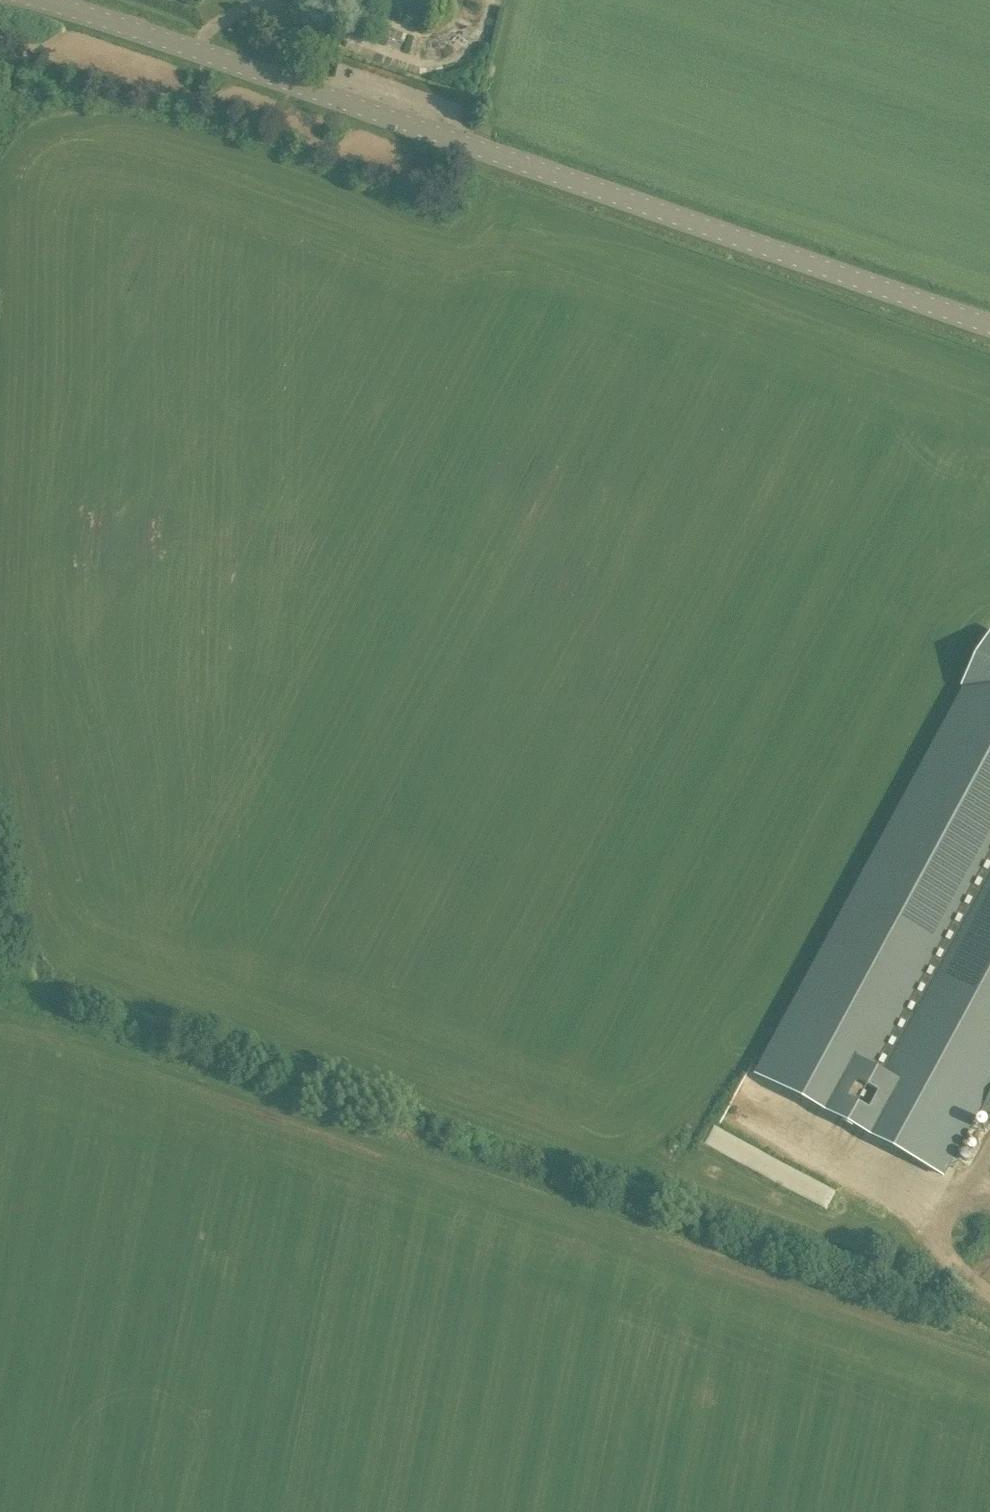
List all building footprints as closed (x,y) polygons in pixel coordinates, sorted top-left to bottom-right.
[(943,1175),(953,1157),(976,1115),(989,1089),(989,638),(964,686),(968,688),(764,1065),(758,1075),(943,1175)] [(976,1115),(989,1122),(989,1089),(976,1115)]
